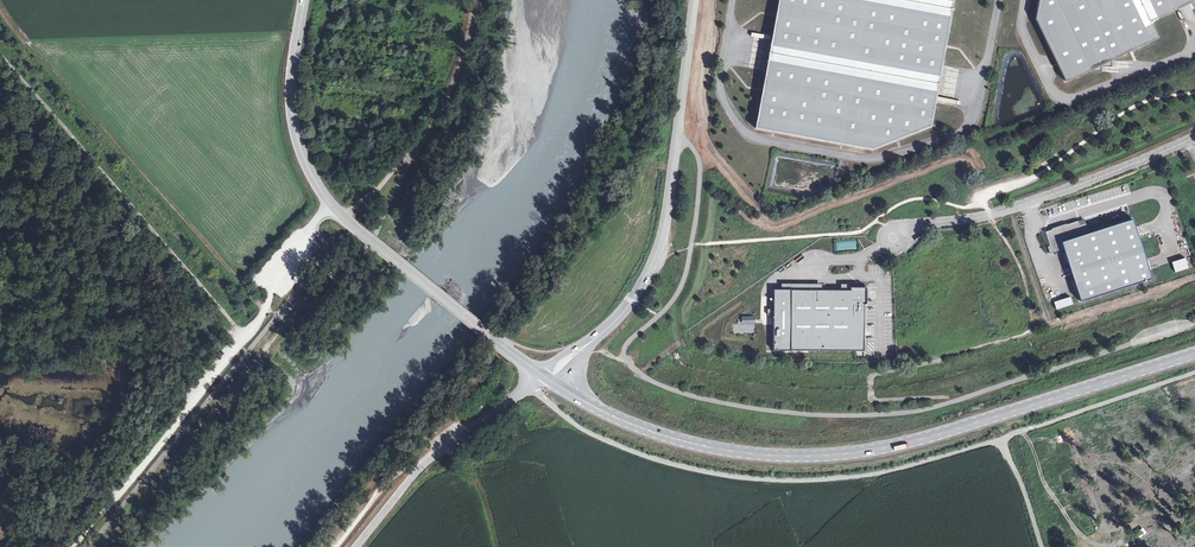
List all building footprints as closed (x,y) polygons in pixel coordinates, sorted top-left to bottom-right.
[(771,38),(770,44),(769,50),(768,56),(767,61),(766,68),(755,128),(871,149),(930,126),(935,99),(936,93),(937,86),(939,80),(940,75),(941,68),(953,0),(778,0),(771,38)] [(1035,19),(1065,81),(1089,71),(1100,72),(1101,69),(1101,66),(1111,67),(1111,63),(1111,60),(1158,37),(1150,22),(1194,0),(1038,0),(1035,19)] [(1049,254),(1063,249),(1080,301),(1151,278),(1132,219),(1088,233),(1085,223),(1079,226),(1078,221),(1067,225),(1066,224),(1051,228),(1052,230),(1045,232),(1050,246),(1047,246),(1049,254)] [(1185,258),(1171,262),(1175,272),(1188,268),(1185,258)] [(866,292),(866,286),(850,286),(850,289),(773,289),(773,309),(767,309),(767,315),(773,315),(773,350),(864,351),(864,303),(866,303),(866,298),(866,292)] [(1070,297),(1053,302),(1056,309),(1072,304),(1070,297)]
